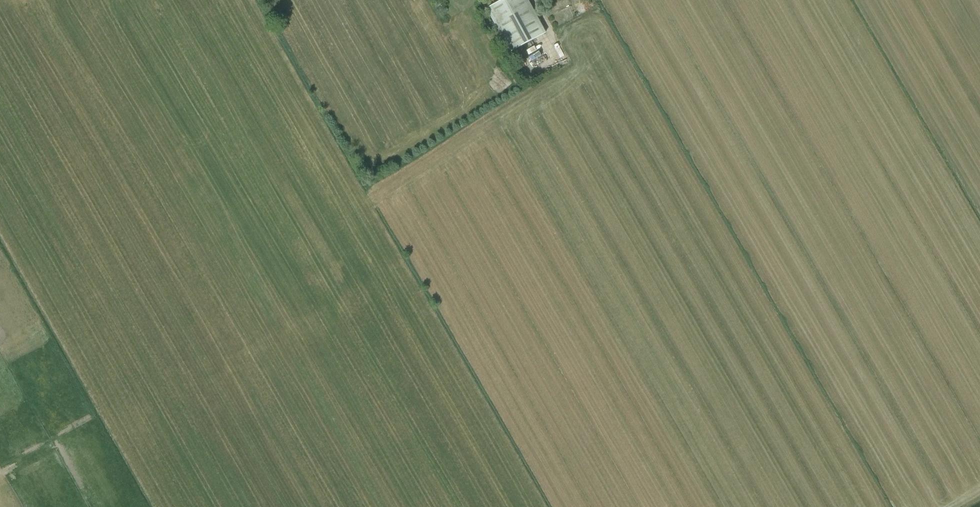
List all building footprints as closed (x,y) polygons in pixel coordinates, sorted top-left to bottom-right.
[(546,33),(528,0),(502,0),(486,8),(509,52),(546,33)] [(539,51),(528,56),(534,68),(544,63),(539,51)]
